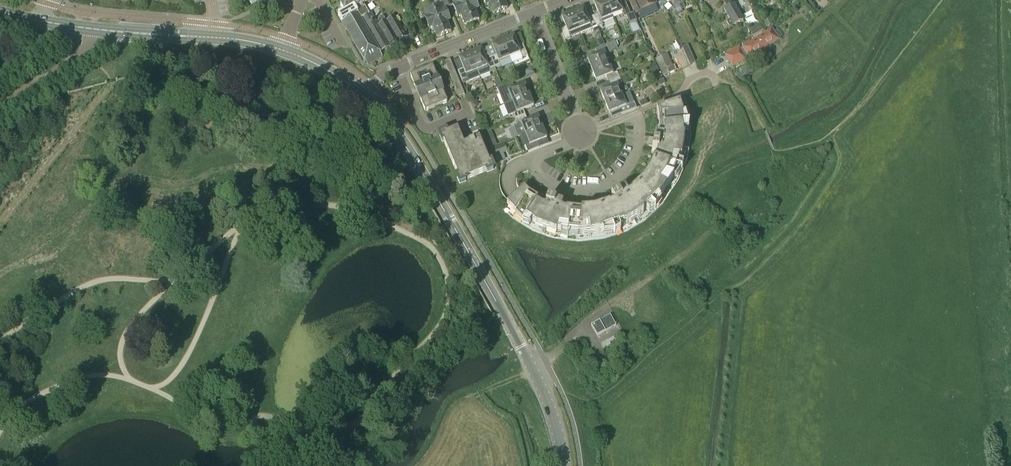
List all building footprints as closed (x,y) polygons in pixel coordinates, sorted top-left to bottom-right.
[(379,25),(371,13),(369,14),(364,5),(370,1),(370,0),(343,0),(345,3),(340,6),(344,12),(338,16),(347,31),(362,22),(367,32),(379,25)] [(433,6),(444,35),(451,32),(447,21),(450,20),(446,9),(449,8),(445,0),(440,0),(442,5),(435,8),(434,6),(433,6)] [(449,8),(453,6),(458,17),(461,16),(465,26),(472,23),(463,0),(455,0),(453,1),(453,0),(445,0),(449,8)] [(472,23),(479,20),(475,10),(479,9),(475,0),(463,0),(472,23)] [(496,0),(484,0),(487,6),(489,5),(494,14),(501,11),(496,0)] [(501,11),(508,8),(504,0),(496,0),(501,11)] [(605,0),(604,0),(594,4),(598,14),(593,16),(597,27),(603,25),(602,23),(613,18),(612,16),(605,0)] [(630,14),(626,3),(620,5),(618,0),(605,0),(612,16),(623,12),(624,16),(626,16),(629,24),(636,21),(633,13),(630,14)] [(630,2),(636,15),(657,5),(655,0),(635,0),(630,2)] [(677,0),(673,0),(671,1),(677,13),(682,11),(678,5),(679,4),(677,0)] [(730,29),(735,26),(744,21),(734,3),(724,9),(730,20),(726,22),(730,29)] [(444,35),(433,6),(430,7),(431,10),(428,11),(426,17),(425,17),(429,29),(433,27),(437,37),(444,35)] [(581,33),(592,30),(594,34),(599,32),(597,27),(593,16),(587,18),(583,8),(572,13),(581,33)] [(581,33),(572,13),(562,17),(566,27),(560,29),(565,40),(570,38),(581,33)] [(395,16),(379,25),(391,46),(407,37),(395,16)] [(362,22),(347,31),(364,62),(391,46),(379,25),(367,32),(362,22)] [(760,23),(754,26),(758,33),(763,30),(760,23)] [(749,42),(742,44),(751,58),(778,40),(771,30),(750,44),(749,42)] [(503,41),(509,58),(520,53),(522,58),(528,55),(523,44),(518,46),(514,36),(503,41)] [(509,58),(503,41),(492,45),(496,55),(490,57),(495,69),(501,66),(499,62),(509,58)] [(592,70),(608,63),(606,57),(618,48),(615,41),(595,49),(597,55),(587,59),(592,70)] [(686,56),(691,54),(687,45),(682,47),(686,56)] [(732,68),(747,60),(738,45),(724,53),(725,54),(724,55),(732,68)] [(470,54),(479,77),(490,73),(489,71),(495,69),(490,57),(485,60),(481,50),(470,54)] [(479,77),(470,54),(459,58),(463,68),(458,71),(462,82),(468,80),(469,82),(479,77)] [(664,55),(655,59),(663,77),(672,72),(664,55)] [(455,87),(461,85),(450,59),(444,62),(455,87)] [(524,65),(528,73),(535,69),(530,61),(524,65)] [(608,63),(592,70),(596,81),(606,77),(608,82),(619,78),(617,72),(613,74),(608,63)] [(659,71),(656,64),(648,67),(651,74),(659,71)] [(425,111),(447,102),(432,66),(410,75),(425,111)] [(632,83),(629,75),(622,78),(625,85),(632,83)] [(619,78),(608,82),(610,88),(600,92),(605,102),(622,96),(617,85),(622,83),(619,78)] [(504,105),(529,95),(525,84),(515,88),(512,83),(501,87),(504,93),(499,95),(504,105)] [(630,93),(622,96),(605,102),(609,113),(619,109),(621,115),(636,109),(630,93)] [(533,106),(529,95),(504,105),(508,116),(512,114),(514,120),(526,115),(523,110),(533,106)] [(666,106),(656,109),(658,116),(659,131),(660,131),(660,136),(654,135),(654,140),(649,139),(649,145),(653,146),(652,151),(657,152),(657,157),(655,156),(650,170),(646,176),(642,182),(631,192),(632,193),(628,196),(625,191),(621,193),(618,189),(613,193),(615,197),(611,199),(614,204),(610,206),(609,205),(595,210),(588,211),(581,211),(566,210),(566,211),(561,209),(563,204),(558,202),(560,197),(554,197),(553,200),(548,198),(546,204),(541,202),(542,201),(529,193),(524,188),(513,199),(503,209),(513,219),(533,232),(553,239),(578,242),(591,240),(604,239),(627,232),(646,221),(663,204),(671,193),(678,182),(687,159),(690,138),(689,114),(685,101),(674,104),(674,101),(665,104),(666,106)] [(526,115),(514,120),(517,126),(514,127),(518,137),(526,134),(542,128),(538,117),(528,121),(526,115)] [(502,134),(515,130),(512,122),(499,127),(502,134)] [(542,128),(526,134),(528,141),(524,142),(528,153),(539,148),(537,143),(547,139),(542,128)] [(465,137),(461,139),(457,129),(447,134),(446,132),(439,135),(442,142),(443,141),(451,159),(458,177),(457,177),(460,184),(466,181),(466,180),(476,175),(487,171),(487,172),(494,170),(491,163),(490,164),(479,138),(470,142),(468,139),(465,137)] [(484,134),(487,141),(494,138),(491,131),(484,134)] [(503,153),(500,145),(492,149),(497,162),(505,159),(503,153)] [(597,336),(616,326),(610,315),(591,325),(597,336)]
